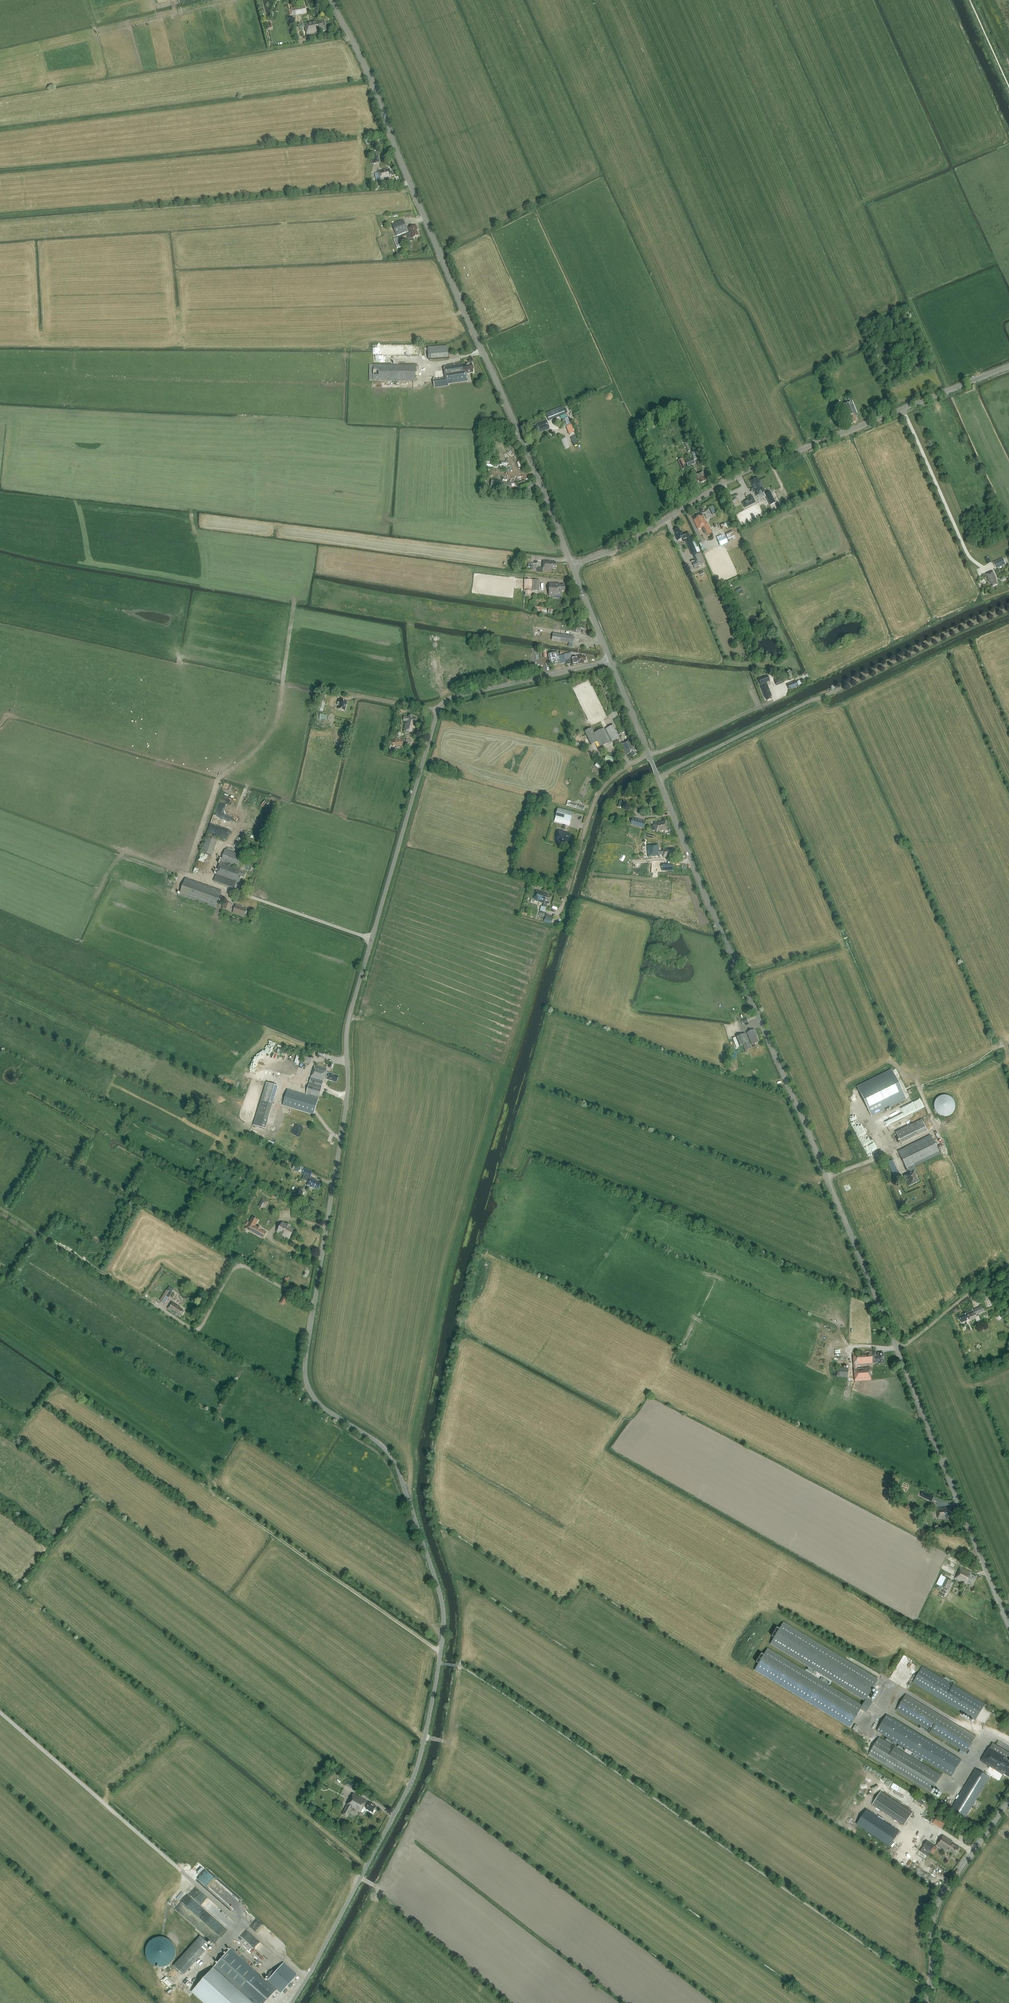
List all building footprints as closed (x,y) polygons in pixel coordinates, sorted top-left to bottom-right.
[(299,4),(300,7),(291,9),(293,16),(307,14),(305,6),(304,6),(304,3),(299,4)] [(319,32),(326,30),(324,21),(317,22),(317,21),(305,24),(307,35),(319,33),(319,32)] [(377,153),(371,154),(373,164),(380,162),(377,153)] [(389,176),(394,175),(393,171),(390,172),(389,169),(378,172),(381,180),(390,178),(389,176)] [(408,231),(403,220),(392,224),(397,236),(408,231)] [(416,226),(409,228),(410,233),(401,236),(402,239),(406,237),(408,242),(412,240),(412,238),(419,236),(417,231),(418,230),(416,226)] [(402,241),(400,237),(393,239),(396,246),(401,245),(400,242),(402,241)] [(448,358),(448,346),(428,347),(429,360),(448,358)] [(444,366),(446,384),(467,381),(466,374),(474,373),(472,363),(469,364),(469,363),(464,364),(464,363),(444,366)] [(416,365),(369,365),(369,381),(416,381),(416,365)] [(855,417),(858,416),(852,400),(840,404),(846,419),(848,419),(850,424),(856,422),(855,417)] [(566,414),(562,406),(546,413),(549,421),(566,414)] [(571,424),(567,416),(564,418),(565,421),(560,424),(562,428),(571,424)] [(538,433),(550,429),(547,419),(536,423),(536,425),(530,427),(533,434),(538,432),(538,433)] [(562,439),(565,448),(571,447),(569,437),(562,439)] [(686,461),(688,466),(697,462),(699,461),(703,459),(702,455),(698,456),(696,450),(691,452),(693,458),(686,461)] [(687,468),(683,459),(678,461),(682,470),(687,468)] [(705,479),(707,479),(704,471),(695,474),(697,479),(698,481),(700,480),(701,483),(706,480),(705,479)] [(756,496),(765,491),(761,482),(759,482),(757,478),(750,481),(753,488),(751,489),(752,490),(753,490),(756,496)] [(511,483),(491,480),(491,487),(511,490),(511,483)] [(529,488),(534,487),(531,480),(525,482),(525,481),(517,484),(521,493),(530,490),(529,488)] [(764,494),(769,505),(775,502),(770,491),(764,494)] [(746,498),(748,501),(742,503),(745,508),(756,503),(752,495),(746,498)] [(705,534),(706,533),(707,535),(712,533),(708,523),(706,524),(702,513),(699,515),(698,513),(693,515),(695,517),(693,518),(698,529),(702,527),(705,534)] [(682,531),(680,532),(679,528),(674,530),(676,535),(675,535),(678,540),(682,538),(684,543),(686,542),(692,555),(699,552),(693,538),(691,539),(688,532),(683,534),(682,531)] [(736,539),(732,531),(726,534),(728,540),(732,538),(733,540),(736,539)] [(725,536),(722,535),(717,537),(720,546),(728,542),(725,536)] [(693,556),(696,562),(692,564),(694,568),(703,564),(699,554),(693,556)] [(1006,564),(1003,558),(993,562),(996,569),(1006,564)] [(543,572),(543,571),(551,571),(551,568),(556,569),(556,563),(551,563),(551,561),(543,561),(543,568),(537,568),(537,564),(532,563),(531,570),(537,571),(537,572),(543,572)] [(992,583),(993,586),(998,584),(996,579),(997,578),(994,571),(987,574),(990,583),(992,583)] [(539,580),(524,580),(524,591),(525,591),(525,596),(530,596),(531,591),(539,591),(539,580)] [(549,596),(562,596),(562,591),(565,591),(565,585),(559,585),(559,583),(549,583),(549,596)] [(574,636),(553,633),(552,641),(573,644),(574,636)] [(570,658),(570,659),(565,660),(564,655),(558,656),(558,652),(548,654),(550,666),(566,663),(566,664),(571,663),(572,665),(584,662),(584,661),(586,660),(585,656),(583,657),(582,656),(570,658)] [(768,685),(767,685),(766,682),(770,681),(768,676),(759,679),(762,688),(761,688),(765,698),(766,697),(767,700),(771,699),(770,696),(772,696),(768,685)] [(774,680),(776,685),(783,683),(781,677),(774,680)] [(801,684),(800,681),(797,682),(797,681),(787,685),(789,690),(798,686),(798,685),(801,684)] [(337,705),(339,705),(338,709),(345,711),(347,702),(338,699),(337,705)] [(415,724),(417,719),(412,718),(413,716),(408,715),(408,718),(404,717),(403,720),(406,721),(403,731),(414,734),(416,725),(415,724)] [(619,738),(613,725),(605,730),(604,728),(594,733),(591,728),(585,732),(591,745),(598,742),(600,747),(613,741),(615,744),(618,742),(617,739),(619,738)] [(633,757),(637,755),(635,751),(636,751),(629,739),(621,744),(627,755),(630,753),(633,757)] [(573,812),(558,808),(555,818),(570,822),(573,812)] [(630,825),(643,828),(645,821),(632,817),(630,825)] [(654,823),(655,825),(653,825),(653,827),(652,827),(652,829),(650,829),(650,831),(651,832),(651,830),(652,830),(652,831),(655,831),(655,832),(659,831),(659,832),(667,830),(666,821),(654,823)] [(564,832),(559,830),(557,840),(568,843),(570,834),(563,833),(564,832)] [(203,852),(214,856),(219,841),(209,837),(203,852)] [(670,856),(675,856),(675,849),(663,850),(663,844),(642,846),(643,857),(663,855),(663,857),(670,857),(670,856)] [(244,878),(245,873),(239,871),(244,856),(225,850),(213,881),(234,889),(236,882),(239,883),(241,876),(244,878)] [(222,891),(186,878),(179,895),(215,908),(222,891)] [(550,904),(552,896),(547,894),(547,893),(537,890),(534,900),(544,903),(543,906),(546,907),(547,903),(550,904)] [(244,917),(246,910),(240,907),(241,907),(236,905),(235,906),(232,905),(233,905),(224,902),(222,908),(230,911),(231,909),(234,910),(233,913),(244,917)] [(546,915),(545,920),(544,921),(551,924),(553,917),(546,915)] [(752,1045),(758,1042),(756,1037),(757,1037),(754,1029),(747,1032),(752,1045)] [(742,1045),(745,1051),(752,1048),(745,1033),(736,1037),(740,1046),(741,1045),(742,1045)] [(304,1056),(302,1063),(309,1065),(311,1058),(304,1056)] [(327,1070),(314,1066),(306,1095),(287,1090),(283,1105),(314,1115),(325,1078),(327,1078),(327,1079),(329,1080),(332,1081),(333,1081),(337,1082),(339,1076),(335,1075),(335,1074),(331,1073),(329,1073),(326,1072),(327,1070)] [(906,1099),(892,1070),(857,1087),(871,1117),(906,1099)] [(957,1096),(939,1095),(937,1114),(956,1115),(957,1096)] [(920,1111),(900,1119),(903,1126),(907,1124),(906,1121),(909,1119),(910,1122),(917,1119),(918,1121),(923,1118),(920,1111)] [(265,1129),(268,1119),(256,1115),(253,1125),(265,1129)] [(903,1142),(929,1131),(925,1119),(898,1130),(903,1142)] [(292,1133),(300,1136),(304,1126),(295,1123),(292,1133)] [(930,1135),(898,1151),(907,1169),(908,1169),(914,1166),(939,1153),(930,1135)] [(292,1169),(301,1173),(304,1167),(295,1163),(292,1169)] [(910,1173),(904,1176),(909,1186),(919,1181),(914,1172),(916,1171),(914,1166),(908,1169),(910,1173)] [(316,1180),(310,1178),(312,1172),(303,1168),(301,1173),(305,1175),(303,1179),(309,1182),(307,1185),(314,1188),(318,1189),(321,1184),(315,1182),(316,1180)] [(263,1198),(262,1200),(258,1206),(264,1210),(267,1204),(269,1201),(263,1198)] [(255,1226),(258,1220),(252,1217),(246,1228),(263,1238),(266,1232),(260,1229),(261,1228),(258,1226),(257,1227),(255,1226)] [(291,1226),(286,1223),(286,1225),(283,1223),(278,1231),(282,1233),(281,1234),(285,1236),(285,1235),(289,1237),(293,1229),(290,1228),(291,1226)] [(172,1293),(167,1289),(160,1300),(165,1304),(172,1293)] [(180,1315),(183,1310),(179,1308),(180,1307),(172,1302),(168,1309),(175,1313),(175,1312),(180,1315)] [(974,1309),(976,1315),(985,1311),(982,1305),(974,1309)] [(970,1318),(975,1315),(973,1311),(968,1313),(959,1316),(962,1323),(970,1319),(970,1318)] [(878,1364),(884,1364),(883,1353),(877,1353),(877,1355),(876,1355),(875,1351),(853,1353),(855,1381),(871,1380),(870,1368),(857,1369),(857,1366),(873,1364),(873,1363),(878,1363),(878,1364)] [(837,1376),(847,1377),(848,1368),(837,1368),(837,1376)] [(923,1492),(921,1496),(932,1501),(934,1497),(923,1492)] [(948,1517),(953,1516),(952,1508),(945,1508),(937,1509),(939,1519),(948,1518),(948,1517)] [(972,1586),(977,1577),(972,1575),(972,1573),(961,1568),(955,1579),(967,1585),(968,1583),(972,1586)] [(946,1577),(942,1587),(938,1585),(936,1588),(941,1591),(943,1587),(948,1589),(952,1580),(946,1577)] [(865,1701),(862,1706),(767,1649),(755,1670),(849,1727),(860,1709),(866,1712),(872,1701),(867,1698),(878,1680),(783,1623),(770,1644),(865,1701)] [(986,1704),(923,1666),(913,1683),(971,1718),(969,1720),(972,1721),(973,1719),(976,1721),(986,1704)] [(976,1736),(906,1694),(896,1711),(961,1750),(959,1752),(964,1755),(965,1753),(966,1753),(976,1736)] [(887,1715),(877,1731),(952,1776),(961,1760),(887,1715)] [(942,1775),(879,1737),(876,1742),(873,1741),(869,1748),(872,1749),(868,1755),(931,1793),(942,1775)] [(990,1747),(981,1761),(994,1769),(995,1768),(996,1769),(996,1770),(1003,1774),(1003,1773),(1008,1776),(1008,1759),(1004,1756),(1007,1752),(993,1743),(990,1747)] [(950,1811),(964,1820),(990,1777),(976,1769),(950,1811)] [(881,1791),(872,1805),(904,1825),(913,1812),(881,1791)] [(373,1812),(376,1806),(354,1794),(342,1814),(347,1817),(352,1808),(360,1813),(364,1805),(367,1806),(366,1809),(373,1812)] [(867,1808),(857,1823),(890,1845),(900,1830),(867,1808)] [(938,1818),(934,1823),(943,1829),(947,1823),(938,1818)] [(913,1829),(909,1836),(921,1844),(925,1838),(913,1829)] [(952,1842),(943,1835),(937,1844),(946,1851),(947,1849),(955,1854),(959,1848),(952,1843),(952,1842)] [(909,1837),(896,1854),(903,1860),(916,1842),(909,1837)] [(923,1847),(933,1854),(937,1848),(934,1846),(935,1846),(927,1841),(923,1847)] [(195,1916),(196,1914),(184,1904),(182,1906),(180,1904),(176,1908),(192,1922),(197,1917),(195,1916)] [(263,1955),(269,1948),(248,1930),(242,1936),(263,1955)] [(175,1965),(186,1975),(213,1945),(202,1935),(175,1965)] [(177,1950),(172,1939),(163,1936),(159,1937),(156,1938),(156,1942),(157,1943),(159,1946),(158,1948),(166,1950),(161,1952),(160,1953),(157,1955),(154,1954),(155,1960),(152,1960),(153,1963),(155,1964),(156,1961),(161,1962),(161,1964),(165,1965),(168,1964),(168,1963),(170,1962),(171,1962),(175,1961),(177,1952),(177,1950)] [(246,1964),(230,1949),(191,1992),(204,2002),(252,2002),(253,2002),(264,2002),(276,1988),(281,1992),(296,1974),(283,1963),(276,1970),(274,1970),(272,1971),(270,1972),(268,1974),(267,1977),(268,1979),(266,1981),(246,1964)]
